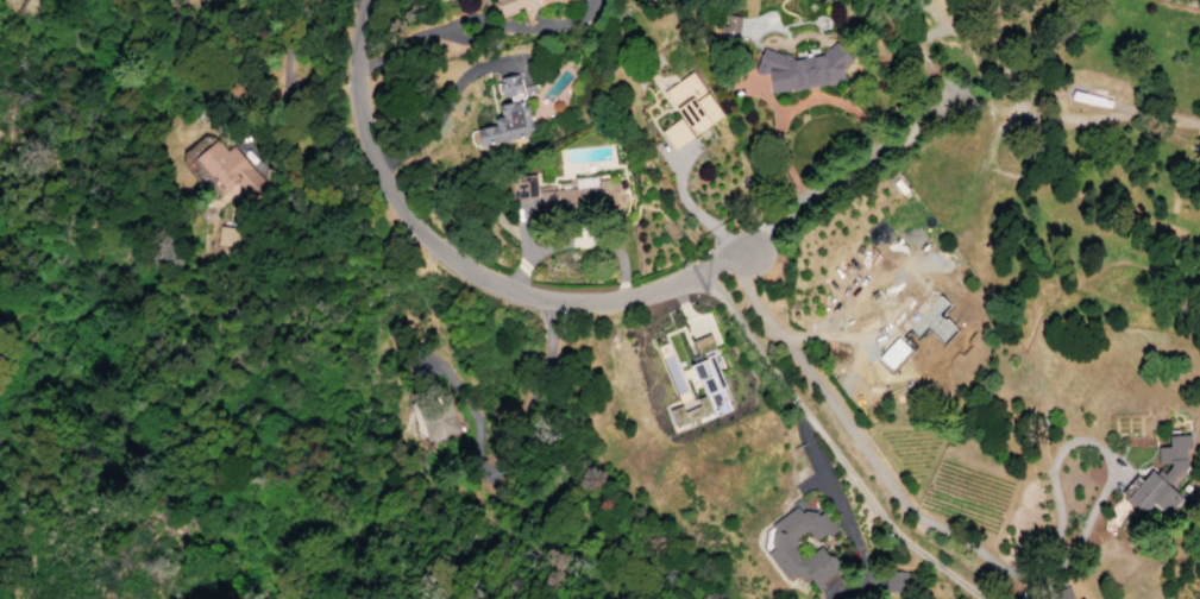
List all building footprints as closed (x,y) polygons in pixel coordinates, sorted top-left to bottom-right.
[(721,33),(736,36),(740,16),(725,13),(721,33)] [(843,81),(841,64),(847,63),(845,46),(753,57),(755,74),(766,73),(768,90),(843,81)] [(721,117),(691,71),(662,90),(679,118),(659,130),(672,149),(721,117)] [(481,145),(531,134),(518,75),(498,79),(504,103),(499,104),(501,115),(493,117),(494,124),(477,128),(481,145)] [(193,157),(221,194),(235,183),(245,196),(261,184),(232,145),(224,151),(216,139),(193,157)] [(536,197),(535,175),(512,176),(513,198),(536,197)] [(541,217),(570,214),(569,205),(621,198),(619,183),(610,184),(609,177),(579,181),(580,186),(552,190),(551,186),(537,188),(541,217)] [(214,246),(235,246),(236,227),(215,227),(214,246)] [(963,308),(945,291),(909,331),(920,341),(936,324),(943,330),(963,308)] [(922,314),(909,305),(897,322),(910,331),(922,314)] [(672,341),(661,337),(665,353),(658,355),(661,369),(673,366),(677,367),(674,378),(675,383),(677,384),(676,386),(678,391),(689,388),(712,395),(668,407),(673,426),(712,415),(730,410),(709,334),(690,339),(695,356),(693,365),(689,353),(682,351),(677,352),(669,350),(672,341)] [(876,364),(877,381),(904,380),(904,363),(876,364)] [(420,442),(456,431),(446,398),(410,409),(420,442)] [(1125,499),(1143,513),(1152,502),(1166,514),(1181,496),(1167,485),(1178,471),(1185,470),(1184,448),(1190,448),(1189,434),(1168,435),(1169,447),(1157,447),(1157,459),(1167,467),(1164,471),(1148,472),(1125,499)] [(784,579),(788,577),(808,577),(822,597),(822,581),(832,574),(841,574),(842,567),(833,555),(826,555),(820,546),(803,558),(795,547),(795,539),(806,531),(810,536),(826,536),(836,529),(823,511),(800,511),(796,506),(770,524),(772,527),(772,549),(766,553),(784,579)] [(906,593),(907,575),(882,574),(882,592),(906,593)]
